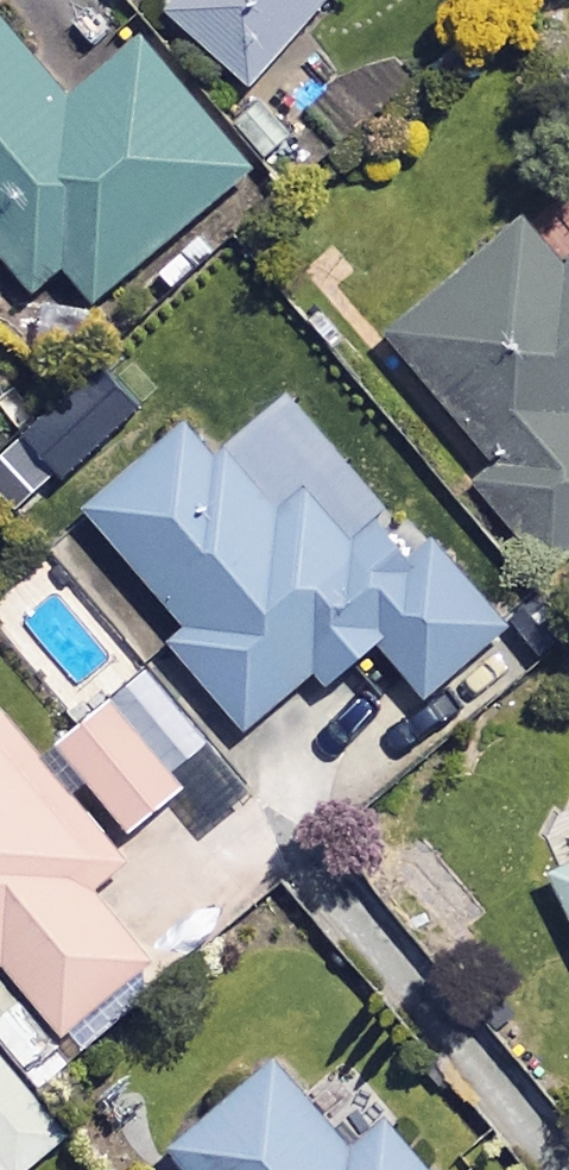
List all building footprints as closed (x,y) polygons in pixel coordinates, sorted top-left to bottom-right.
[(166,14),(247,85),(321,0),(178,0),(166,14)] [(28,289),(55,265),(91,306),(247,169),(136,41),(65,103),(0,28),(0,257),(28,289)] [(523,228),(387,339),(493,469),(475,483),(548,572),(568,554),(568,266),(560,273),(523,228)] [(147,414),(105,363),(0,447),(0,480),(12,494),(41,471),(55,488),(147,414)] [(270,519),(190,424),(85,512),(183,628),(166,642),(241,732),(313,672),(323,684),(374,641),(422,697),(501,630),(398,507),(349,548),(302,492),(270,519)] [(126,831),(181,787),(165,768),(206,736),(151,666),(55,742),(126,831)] [(26,989),(0,1012),(0,1032),(28,1064),(150,959),(87,885),(122,855),(0,713),(0,959),(26,989)] [(550,879),(568,920),(568,870),(550,879)] [(0,1065),(0,1169),(10,1169),(55,1135),(0,1065)] [(270,1065),(169,1150),(185,1169),(421,1169),(382,1123),(345,1154),(270,1065)]
